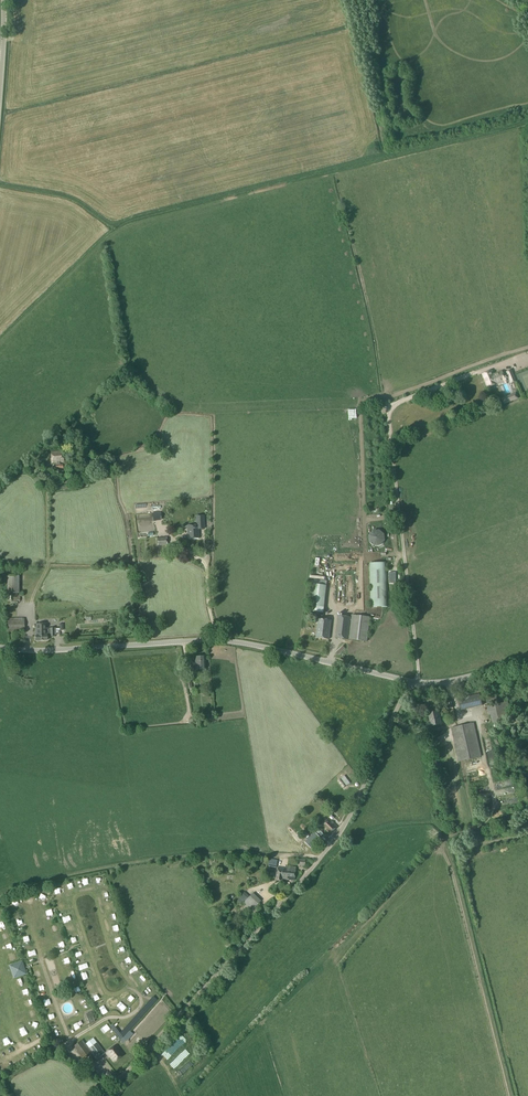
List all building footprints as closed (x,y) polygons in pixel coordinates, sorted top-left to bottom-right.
[(482,374),(487,388),(506,380),(509,379),(511,383),(515,381),(512,374),(511,369),(503,372),(502,371),(494,375),(492,370),(482,374)] [(433,392),(436,399),(443,396),(441,389),(433,392)] [(508,402),(518,398),(516,393),(506,397),(508,402)] [(33,458),(38,464),(45,457),(40,451),(33,458)] [(50,452),(51,463),(57,463),(57,465),(56,465),(56,469),(63,469),(62,464),(59,465),(59,463),(64,462),(63,451),(50,452)] [(152,513),(152,521),(161,520),(160,512),(152,513)] [(187,526),(188,539),(199,538),(199,529),(204,529),(203,516),(196,516),(197,525),(187,526)] [(382,544),(384,542),(385,540),(385,538),(385,536),(384,533),(383,532),(381,530),(379,529),(376,529),(374,530),(372,531),(370,533),(369,535),(369,537),(369,540),(370,542),(372,544),(374,545),(376,546),(378,546),(380,545),(382,544)] [(157,538),(158,546),(167,545),(166,537),(157,538)] [(370,563),(371,607),(388,607),(386,562),(370,563)] [(310,611),(323,613),(326,585),(313,584),(310,611)] [(335,638),(348,639),(351,617),(338,615),(335,638)] [(349,639),(367,641),(370,617),(352,615),(349,639)] [(8,618),(8,632),(24,631),(24,618),(8,618)] [(316,637),(329,639),(331,620),(318,619),(316,637)] [(36,624),(37,633),(55,632),(55,628),(46,628),(46,624),(36,624)] [(55,632),(37,633),(37,635),(36,636),(36,641),(47,640),(47,637),(55,636),(55,632)] [(206,671),(205,657),(195,657),(195,662),(193,663),(193,665),(187,665),(188,672),(206,671)] [(459,700),(461,710),(483,705),(481,695),(459,700)] [(487,707),(489,715),(491,715),(493,723),(512,719),(508,702),(487,707)] [(444,712),(446,720),(455,719),(453,710),(444,712)] [(428,713),(431,726),(441,724),(438,711),(428,713)] [(451,728),(459,762),(481,757),(474,723),(451,728)] [(493,753),(488,755),(492,765),(497,764),(493,753)] [(471,772),(473,778),(480,776),(479,770),(471,772)] [(346,774),(342,777),(347,785),(351,782),(346,774)] [(338,781),(343,788),(346,786),(341,779),(338,781)] [(322,826),(330,834),(337,827),(329,818),(322,826)] [(321,838),(319,836),(322,833),(318,829),(315,827),(313,829),(302,839),(305,842),(311,848),(321,838)] [(295,835),(290,838),(294,844),(299,841),(295,835)] [(286,875),(285,880),(294,881),(296,867),(287,866),(287,867),(287,871),(286,871),(286,875)] [(281,879),(285,880),(286,875),(286,871),(287,871),(287,867),(285,867),(284,868),(278,867),(276,880),(281,880),(281,879)] [(244,902),(248,906),(256,897),(252,893),(249,896),(244,902)] [(28,897),(30,903),(36,900),(33,895),(28,897)] [(256,897),(248,906),(252,910),(256,906),(258,904),(261,901),(256,897)] [(12,901),(16,907),(21,904),(17,898),(12,901)] [(26,975),(22,962),(9,966),(13,980),(26,975)] [(80,965),(82,971),(88,969),(86,963),(80,965)] [(146,978),(141,982),(146,987),(151,983),(146,978)] [(121,1004),(126,1009),(130,1004),(125,1000),(121,1004)] [(105,1015),(110,1013),(107,1006),(102,1009),(105,1015)] [(86,1014),(87,1017),(89,1024),(95,1022),(91,1012),(86,1014)] [(78,1031),(83,1029),(79,1023),(75,1025),(78,1031)] [(27,1028),(21,1031),(24,1037),(30,1035),(27,1028)] [(73,1047),(83,1060),(92,1053),(88,1048),(82,1040),(73,1047)] [(96,1042),(88,1048),(92,1053),(97,1059),(105,1053),(96,1042)] [(106,1052),(109,1057),(110,1057),(114,1062),(124,1055),(116,1044),(106,1052)] [(189,1063),(181,1071),(185,1074),(193,1067),(189,1063)]
